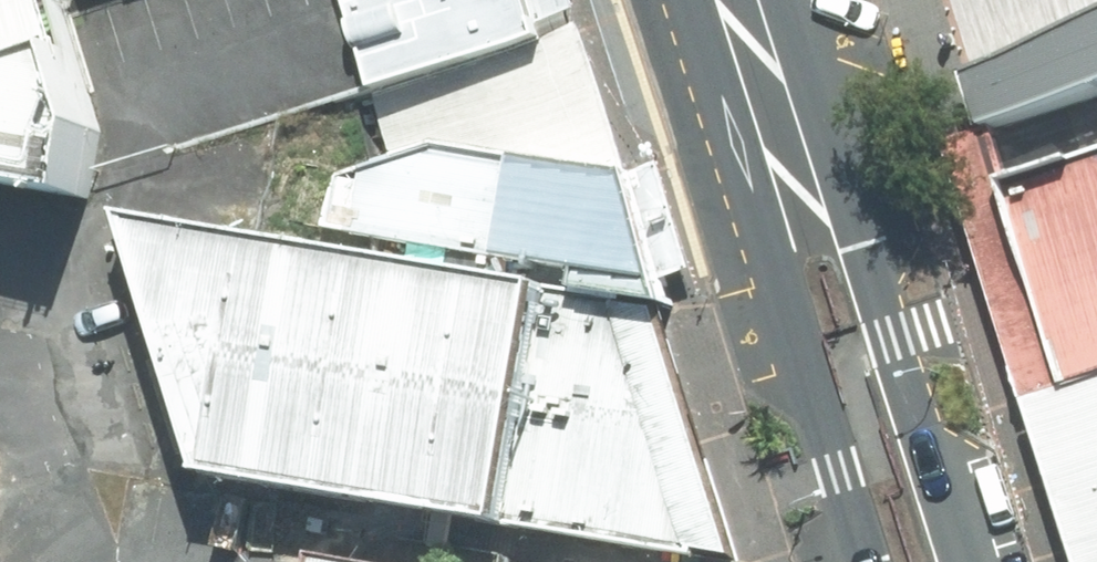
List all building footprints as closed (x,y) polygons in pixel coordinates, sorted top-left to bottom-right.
[(87,203),(103,142),(59,0),(0,0),(0,186),(87,203)] [(504,0),(326,0),(363,127),(428,137),(561,157),(504,0)] [(991,130),(1096,101),(1096,40),(975,83),(991,130)] [(951,142),(1043,422),(1096,404),(1096,101),(991,130),(951,142)] [(606,309),(561,157),(428,137),(338,171),(319,245),(606,309)] [(117,200),(205,465),(688,561),(728,561),(658,320),(606,309),(319,245),(117,200)] [(1043,422),(1088,561),(1096,561),(1096,404),(1043,422)] [(291,534),(285,561),(439,561),(291,534)]
